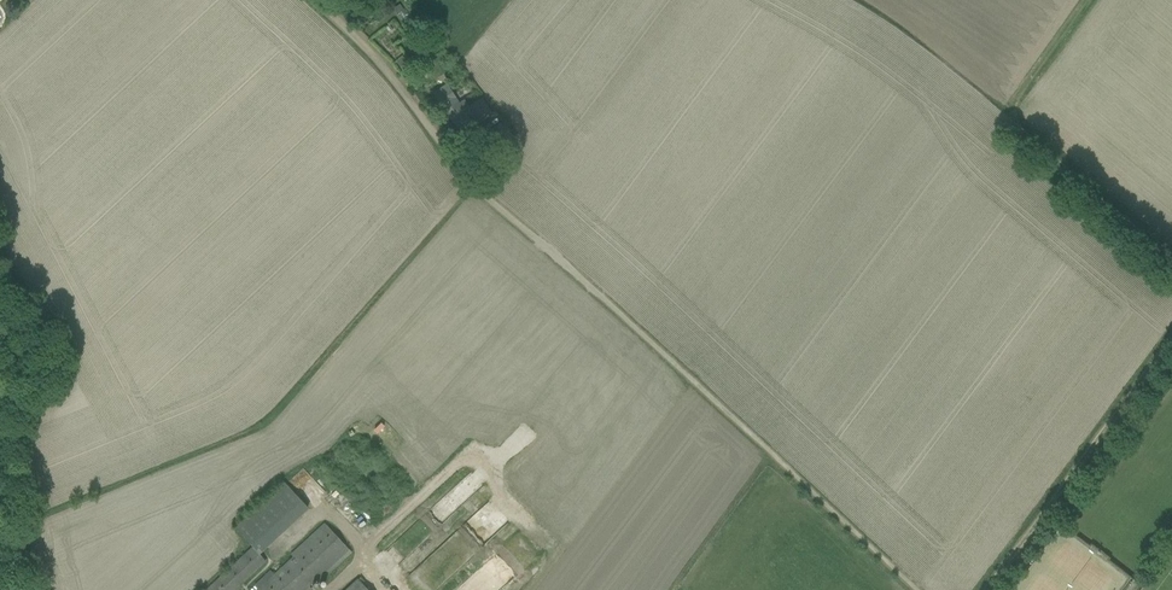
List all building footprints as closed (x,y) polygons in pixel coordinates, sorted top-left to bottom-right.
[(406,54),(396,62),(403,70),(412,62),(406,54)] [(463,122),(467,128),(474,123),(476,125),(492,114),(481,98),(469,107),(464,101),(457,106),(452,98),(455,96),(447,84),(433,93),(441,105),(443,104),(457,126),(463,122)] [(484,124),(487,130),(496,124),(492,119),(484,124)] [(491,141),(501,149),(513,135),(504,121),(491,129),(495,136),(491,141)] [(265,562),(257,554),(259,553),(308,508),(285,482),(235,527),(234,528),(251,547),(205,589),(236,589),(265,562)] [(311,589),(308,586),(316,579),(319,582),(352,552),(324,523),(290,554),(293,557),(274,574),(270,569),(261,577),(265,581),(256,589),(311,589)] [(344,589),(369,589),(358,578),(344,589)]
